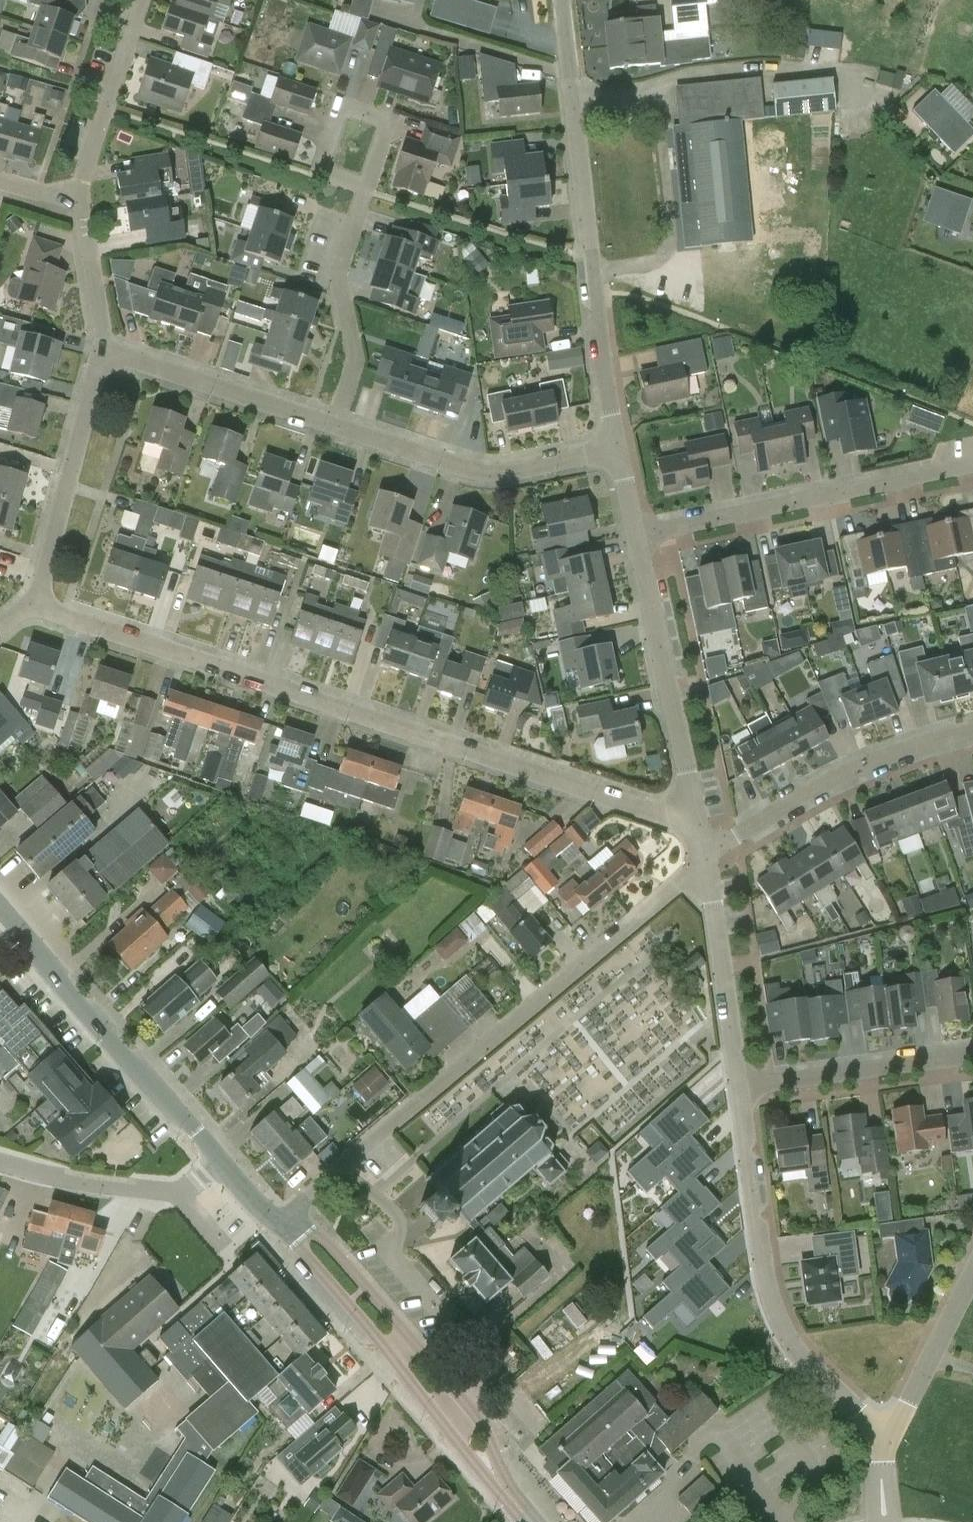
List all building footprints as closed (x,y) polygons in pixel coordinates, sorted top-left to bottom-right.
[(73,22),(74,17),(78,19),(86,9),(60,0),(30,0),(29,2),(41,6),(34,28),(67,39),(69,33),(75,35),(79,24),(73,22)] [(86,9),(85,0),(60,0),(86,9)] [(175,6),(171,5),(171,7),(219,23),(219,22),(223,24),(231,0),(177,0),(175,6)] [(350,14),(370,18),(374,0),(353,0),(350,14)] [(466,26),(473,2),(467,0),(436,0),(431,16),(466,26)] [(708,37),(705,5),(717,4),(716,0),(669,0),(670,9),(671,9),(674,31),(658,33),(657,19),(637,21),(637,16),(620,18),(621,23),(606,25),(608,47),(708,37)] [(208,59),(219,23),(171,7),(163,30),(182,36),(179,49),(208,59)] [(361,20),(351,47),(370,54),(379,26),(361,20)] [(349,39),(308,26),(298,59),(338,72),(349,39)] [(440,66),(390,50),(397,31),(383,26),(374,53),(387,57),(378,85),(428,102),(440,66)] [(60,60),(67,39),(34,28),(30,40),(16,35),(9,55),(44,66),(47,55),(60,60)] [(844,47),(844,32),(812,31),(812,47),(844,47)] [(610,68),(660,63),(660,67),(679,65),(679,63),(711,59),(708,37),(608,47),(610,68)] [(180,111),(189,84),(204,89),(212,65),(176,53),(171,66),(151,60),(138,97),(180,111)] [(500,116),(540,112),(537,84),(506,87),(504,61),(479,54),(484,102),(498,100),(500,116)] [(475,79),(476,57),(460,56),(460,79),(475,79)] [(21,109),(30,79),(13,75),(4,104),(21,109)] [(251,92),(246,107),(272,115),(276,104),(307,114),(315,91),(279,78),(272,100),(251,92)] [(759,78),(677,86),(681,126),(739,121),(747,120),(763,118),(759,78)] [(832,78),(772,84),(775,118),(835,112),(832,78)] [(972,133),(972,131),(934,90),(912,111),(930,129),(953,153),(972,133)] [(8,107),(0,105),(0,155),(8,157),(18,121),(6,118),(8,107)] [(269,125),(272,115),(246,107),(242,119),(263,126),(256,147),(292,159),(300,135),(269,125)] [(34,126),(18,121),(8,157),(32,164),(45,117),(37,115),(34,126)] [(681,126),(673,127),(685,247),(702,245),(702,246),(751,241),(739,121),(681,126)] [(427,181),(434,162),(449,167),(458,138),(430,129),(425,146),(406,140),(396,171),(399,172),(394,186),(421,195),(425,181),(427,181)] [(505,172),(506,185),(547,181),(546,169),(542,169),(541,155),(515,157),(513,142),(491,144),(494,173),(505,172)] [(175,183),(169,184),(164,156),(142,159),(144,173),(117,177),(122,204),(158,198),(158,197),(162,197),(169,196),(176,195),(179,191),(178,185),(175,183)] [(549,205),(547,181),(506,185),(507,197),(499,197),(502,224),(525,222),(523,208),(549,205)] [(959,234),(970,202),(935,190),(927,214),(924,222),(959,234)] [(178,209),(171,210),(169,196),(162,197),(158,197),(158,198),(122,204),(122,205),(125,204),(129,232),(157,227),(159,241),(183,238),(178,209)] [(257,209),(250,231),(290,244),(292,236),(286,234),(291,220),(263,210),(265,203),(254,199),(250,198),(247,206),(257,209)] [(281,249),(287,251),(290,244),(250,231),(246,243),(236,240),(229,261),(257,271),(261,259),(276,264),(281,249)] [(384,238),(377,262),(412,273),(416,258),(430,263),(436,243),(412,235),(409,246),(384,238)] [(33,239),(24,267),(20,279),(18,279),(15,279),(10,280),(8,285),(7,289),(7,294),(8,297),(12,300),(20,300),(50,310),(62,275),(52,271),(59,248),(33,239)] [(463,260),(476,277),(490,266),(476,249),(463,260)] [(425,278),(412,273),(377,262),(368,288),(394,296),(390,307),(413,314),(419,296),(425,278)] [(154,268),(145,294),(128,288),(133,313),(150,318),(150,320),(172,327),(183,293),(170,289),(175,275),(154,268)] [(249,269),(244,283),(254,286),(259,272),(249,269)] [(183,293),(172,327),(194,334),(201,315),(203,316),(208,313),(208,311),(213,313),(223,285),(189,274),(183,293)] [(276,314),(276,313),(276,314),(309,325),(308,326),(314,328),(317,319),(311,317),(315,302),(281,291),(281,292),(272,289),(270,298),(280,301),(276,314)] [(238,302),(234,314),(246,318),(250,306),(238,302)] [(544,351),(541,332),(551,331),(547,303),(508,309),(509,317),(488,320),(494,359),(544,351)] [(273,323),(269,336),(307,349),(310,341),(304,339),(309,326),(314,328),(308,326),(309,325),(276,314),(276,313),(266,310),(263,320),(273,323)] [(59,345),(26,336),(30,324),(3,317),(0,328),(0,345),(16,349),(10,373),(44,382),(49,364),(54,365),(59,345)] [(449,320),(445,332),(459,336),(463,324),(449,320)] [(425,326),(422,334),(435,338),(438,330),(425,326)] [(717,360),(736,355),(731,335),(712,340),(717,360)] [(249,363),(266,368),(290,376),(292,367),(295,368),(299,355),(305,356),(307,349),(269,336),(265,347),(255,344),(252,354),(249,363)] [(660,402),(661,401),(687,395),(683,376),(706,371),(701,345),(693,347),(692,339),(659,346),(664,368),(640,373),(643,388),(642,389),(641,390),(641,391),(640,393),(640,394),(640,395),(640,396),(640,398),(641,399),(641,400),(642,401),(642,402),(643,403),(644,404),(646,405),(649,406),(651,407),(654,406),(655,406),(657,405),(659,403),(660,402)] [(230,340),(220,368),(235,373),(244,345),(230,340)] [(547,352),(550,371),(586,365),(583,347),(547,352)] [(414,406),(423,376),(424,372),(409,367),(412,357),(385,348),(376,375),(390,379),(385,394),(414,403),(413,406),(414,406)] [(440,381),(423,376),(414,406),(444,416),(450,399),(462,403),(470,376),(444,367),(440,381)] [(540,396),(526,399),(532,428),(557,423),(555,411),(567,409),(562,381),(538,386),(540,396)] [(1,408),(0,408),(0,430),(8,432),(35,439),(43,408),(20,402),(23,390),(0,385),(0,408),(1,408)] [(506,434),(532,428),(526,399),(511,402),(509,392),(486,397),(492,424),(504,422),(506,434)] [(864,400),(848,404),(846,393),(818,399),(826,441),(839,438),(842,455),(874,448),(864,400)] [(783,412),(785,422),(772,425),(781,464),(793,462),(793,465),(805,463),(801,442),(814,440),(808,407),(783,412)] [(917,409),(913,421),(941,431),(945,418),(917,409)] [(180,476),(193,436),(180,432),(184,420),(153,410),(143,443),(164,450),(158,469),(180,476)] [(702,416),(706,434),(726,431),(723,412),(702,416)] [(739,456),(753,453),(757,473),(769,470),(768,467),(781,464),(772,425),(760,428),(758,418),(732,423),(739,456)] [(236,504),(248,467),(233,462),(241,438),(212,429),(202,459),(222,465),(212,496),(236,504)] [(685,444),(687,455),(658,461),(665,492),(708,483),(704,468),(728,463),(722,437),(685,444)] [(266,455),(255,488),(248,506),(271,514),(273,508),(290,513),(299,488),(288,485),(295,465),(266,455)] [(320,464),(307,503),(321,507),(318,514),(347,523),(357,494),(345,490),(351,474),(320,464)] [(18,504),(25,476),(0,470),(0,499),(18,504)] [(368,527),(384,532),(378,554),(407,564),(419,528),(405,523),(411,503),(393,497),(393,498),(380,494),(368,527)] [(564,535),(593,529),(586,498),(543,507),(548,532),(533,536),(537,553),(566,547),(564,535)] [(18,504),(0,499),(0,529),(10,532),(18,504)] [(153,519),(154,519),(157,509),(157,508),(135,501),(131,514),(124,511),(120,524),(122,527),(134,531),(132,537),(146,542),(153,519)] [(472,560),(486,518),(454,507),(443,541),(428,536),(418,565),(440,572),(447,552),(472,560)] [(160,510),(157,509),(154,519),(158,521),(156,525),(173,530),(178,515),(161,509),(160,510)] [(946,522),(953,557),(972,552),(972,509),(958,512),(959,519),(946,522)] [(179,538),(193,542),(199,521),(186,517),(179,538)] [(955,569),(952,557),(953,557),(946,522),(932,525),(931,518),(910,522),(921,576),(955,569)] [(891,534),(877,537),(885,571),(905,567),(907,579),(921,576),(910,522),(889,527),(891,534)] [(215,543),(247,553),(252,539),(220,528),(215,543)] [(864,576),(885,571),(877,537),(864,540),(862,533),(841,537),(852,590),(867,587),(864,576)] [(264,543),(252,539),(247,553),(259,557),(264,543)] [(832,550),(820,553),(818,542),(796,547),(805,588),(817,585),(821,580),(838,576),(832,550)] [(115,549),(114,552),(112,552),(102,581),(130,591),(140,561),(127,556),(128,553),(127,550),(125,547),(121,545),(118,547),(115,549)] [(140,561),(130,591),(157,600),(167,569),(152,564),(156,551),(144,547),(140,561)] [(791,598),(807,595),(805,588),(796,547),(775,551),(777,562),(765,565),(770,591),(788,587),(791,598)] [(566,577),(570,592),(604,585),(598,554),(567,561),(565,549),(541,554),(546,581),(566,577)] [(277,563),(289,567),(292,557),(279,553),(277,563)] [(186,600),(228,613),(244,563),(232,559),(230,566),(200,556),(186,600)] [(744,558),(721,563),(730,604),(730,602),(742,599),(744,609),(754,607),(754,611),(767,608),(762,581),(750,584),(744,558)] [(256,567),(244,563),(228,613),(248,620),(262,577),(254,574),(256,567)] [(698,570),(703,596),(692,598),(698,624),(710,622),(710,619),(719,617),(717,607),(730,604),(721,563),(720,563),(721,565),(698,570)] [(312,575),(333,581),(336,572),(314,566),(312,575)] [(270,580),(262,577),(248,620),(269,627),(286,577),(273,573),(270,580)] [(341,584),(353,588),(356,579),(344,575),(341,584)] [(369,584),(356,579),(353,588),(366,593),(369,584)] [(611,615),(604,585),(570,592),(573,608),(553,612),(559,638),(583,633),(581,621),(611,615)] [(288,644),(310,651),(324,608),(316,605),(318,599),(305,595),(288,644)] [(501,621),(524,616),(521,603),(498,608),(501,621)] [(310,651),(330,658),(346,608),(335,605),(333,611),(324,608),(310,651)] [(358,612),(346,608),(330,658),(351,665),(365,622),(356,619),(358,612)] [(379,665),(403,673),(414,640),(400,636),(405,622),(384,616),(373,648),(384,651),(379,665)] [(522,619),(499,623),(496,638),(525,632),(522,619)] [(897,621),(883,626),(886,636),(902,631),(899,621),(897,621)] [(419,627),(414,640),(403,673),(427,680),(431,667),(443,671),(453,638),(419,627)] [(762,644),(769,661),(809,646),(803,629),(762,644)] [(840,634),(815,647),(821,659),(846,646),(840,634)] [(944,659),(953,697),(972,692),(972,634),(958,638),(962,655),(944,659)] [(581,688),(616,681),(609,645),(588,650),(585,637),(559,642),(564,668),(576,666),(581,688)] [(54,730),(62,703),(43,697),(47,685),(48,685),(59,654),(31,645),(21,677),(31,680),(28,691),(26,691),(21,705),(40,712),(36,724),(54,730)] [(925,704),(953,697),(944,659),(926,664),(922,647),(897,653),(904,678),(918,674),(925,704)] [(763,660),(745,667),(753,687),(808,665),(802,651),(765,666),(763,660)] [(478,683),(486,660),(465,653),(459,668),(446,663),(436,692),(459,699),(466,679),(478,683)] [(726,655),(707,659),(711,678),(730,673),(726,655)] [(873,685),(862,689),(874,722),(897,713),(892,701),(888,690),(901,685),(891,655),(865,665),(873,685)] [(541,707),(533,675),(534,674),(513,667),(508,682),(491,677),(482,706),(507,715),(512,699),(524,703),(525,702),(541,707)] [(120,707),(129,679),(100,669),(91,696),(86,694),(79,715),(93,719),(99,700),(120,707)] [(852,730),(874,722),(862,689),(851,693),(843,673),(817,683),(821,692),(830,713),(843,708),(852,730)] [(751,688),(745,678),(738,682),(743,692),(751,688)] [(715,702),(732,697),(727,681),(710,686),(715,702)] [(163,746),(175,750),(192,699),(169,691),(161,715),(172,719),(166,739),(150,733),(142,758),(158,763),(163,746)] [(809,707),(791,717),(809,750),(828,739),(818,720),(830,713),(821,692),(806,700),(809,707)] [(30,727),(0,693),(0,743),(11,733),(17,739),(30,727)] [(136,760),(156,700),(142,696),(132,725),(123,721),(113,751),(97,746),(82,759),(76,752),(72,755),(94,781),(123,755),(136,760)] [(215,707),(192,699),(175,750),(173,759),(170,767),(183,771),(185,764),(197,727),(208,730),(215,707)] [(600,727),(603,738),(597,739),(593,746),(596,758),(602,762),(626,757),(624,745),(639,742),(633,710),(611,715),(608,701),(577,708),(582,731),(600,727)] [(217,785),(219,776),(238,714),(215,707),(208,730),(218,734),(214,747),(209,745),(198,778),(217,785)] [(67,750),(78,714),(69,711),(58,747),(67,750)] [(232,761),(236,749),(239,740),(255,746),(263,722),(238,714),(219,776),(228,779),(234,762),(232,761)] [(747,726),(753,737),(763,756),(771,770),(790,760),(772,727),(766,716),(747,726)] [(791,717),(772,727),(790,760),(809,750),(791,717)] [(292,775),(288,786),(281,804),(285,806),(283,814),(296,818),(299,811),(300,811),(307,792),(303,791),(307,780),(309,781),(315,762),(306,759),(312,739),(284,729),(278,747),(271,745),(264,767),(271,769),(285,773),(285,772),(292,775)] [(751,781),(771,770),(763,756),(753,737),(729,750),(735,778),(747,772),(751,781)] [(325,787),(360,799),(373,760),(346,751),(339,773),(324,768),(325,766),(315,762),(309,781),(308,787),(323,792),(325,787)] [(132,781),(137,764),(121,758),(115,775),(132,781)] [(394,810),(395,807),(399,793),(394,791),(401,769),(373,760),(360,799),(394,810)] [(256,774),(251,797),(263,800),(268,776),(256,774)] [(66,805),(42,776),(9,805),(0,795),(0,827),(20,809),(37,829),(66,805)] [(924,791),(938,826),(946,823),(949,830),(953,829),(964,858),(972,855),(972,824),(972,822),(961,826),(951,800),(945,783),(924,791)] [(475,817),(486,821),(493,799),(466,790),(453,830),(469,835),(475,817)] [(83,820),(101,806),(88,791),(84,794),(85,796),(81,800),(80,798),(15,853),(38,880),(93,832),(83,820)] [(924,791),(904,799),(918,834),(938,826),(924,791)] [(501,854),(504,847),(508,848),(521,807),(493,799),(486,821),(498,825),(494,836),(487,834),(482,848),(501,854)] [(904,799),(884,806),(897,841),(918,834),(904,799)] [(305,803),(301,817),(330,825),(334,812),(305,803)] [(876,849),(897,841),(884,806),(863,814),(867,825),(854,830),(866,858),(878,854),(876,849)] [(105,898),(167,845),(138,811),(75,864),(47,888),(77,923),(106,899),(105,898)] [(533,858),(562,832),(552,821),(523,847),(533,858)] [(576,823),(564,832),(581,853),(585,849),(582,846),(590,839),(586,835),(576,823)] [(453,832),(431,825),(422,857),(443,863),(444,859),(460,863),(466,844),(451,840),(453,832)] [(827,832),(818,837),(842,875),(856,867),(866,882),(874,877),(843,828),(830,836),(827,832)] [(549,848),(547,850),(555,859),(560,855),(573,844),(565,835),(549,848)] [(829,884),(842,875),(818,837),(810,843),(813,847),(800,855),(830,904),(838,899),(829,884)] [(615,857),(596,872),(612,891),(635,872),(626,861),(636,853),(626,840),(611,852),(615,857)] [(158,870),(166,880),(184,865),(172,844),(166,850),(171,859),(158,870)] [(839,918),(830,904),(800,855),(787,863),(784,859),(776,864),(800,902),(813,894),(832,923),(839,918)] [(538,858),(523,870),(542,892),(545,895),(560,883),(550,872),(538,858)] [(764,894),(787,931),(795,926),(786,911),(800,902),(776,864),(767,869),(770,873),(756,882),(764,894)] [(176,885),(170,891),(145,913),(141,909),(127,921),(130,924),(107,944),(130,970),(167,938),(160,931),(186,909),(178,900),(193,887),(196,890),(204,883),(189,866),(172,880),(176,885)] [(527,915),(517,903),(536,887),(522,870),(503,886),(504,888),(475,912),(485,924),(496,915),(510,931),(508,932),(531,959),(551,942),(528,914),(527,915)] [(589,910),(612,891),(596,872),(578,887),(574,883),(559,895),(570,908),(580,900),(589,910)] [(953,888),(947,891),(939,893),(945,909),(959,905),(953,888)] [(924,914),(945,909),(939,893),(919,901),(924,914)] [(901,901),(907,918),(922,913),(916,895),(901,901)] [(195,933),(210,944),(226,923),(200,904),(185,926),(195,933)] [(473,913),(457,926),(471,942),(486,929),(473,913)] [(433,948),(445,961),(468,941),(457,928),(433,948)] [(780,952),(774,931),(754,936),(760,957),(780,952)] [(227,1007),(229,1010),(270,975),(254,957),(214,992),(227,1007)] [(197,1003),(196,1001),(218,981),(212,975),(214,972),(215,967),(214,963),(211,960),(206,958),(202,959),(197,961),(176,978),(174,976),(162,987),(140,1006),(163,1033),(197,1003)] [(962,979),(938,982),(936,971),(921,973),(926,1008),(937,1006),(940,1023),(968,1020),(962,979)] [(849,1021),(861,1019),(863,1032),(888,1028),(888,1031),(889,1031),(883,988),(871,990),(869,980),(858,982),(857,973),(842,975),(849,1021)] [(923,1008),(926,1008),(921,973),(895,977),(897,986),(894,989),(884,990),(883,988),(889,1031),(914,1027),(912,1013),(924,1012),(923,1008)] [(825,1042),(825,1040),(836,1038),(835,1026),(846,1024),(840,980),(824,982),(825,988),(816,989),(817,1000),(806,1001),(806,999),(805,999),(811,1041),(813,1041),(814,1043),(815,1045),(824,1044),(825,1042)] [(800,1043),(799,1041),(810,1040),(810,1042),(811,1041),(805,999),(791,1002),(788,989),(779,990),(778,983),(763,985),(770,1033),(784,1031),(785,1043),(788,1043),(788,1045),(790,1046),(798,1045),(800,1043)] [(454,1001),(474,1023),(492,1007),(472,984),(454,1001)] [(359,1016),(384,1045),(439,998),(428,985),(397,1012),(390,1004),(395,1000),(388,991),(359,1016)] [(0,989),(0,1045),(47,1100),(32,1113),(47,1130),(71,1158),(119,1115),(95,1088),(90,1092),(85,1087),(0,989)] [(466,1030),(439,998),(384,1045),(404,1069),(425,1051),(432,1059),(466,1030)] [(267,1033),(245,1052),(230,1064),(236,1070),(218,1086),(236,1107),(270,1078),(266,1073),(287,1054),(283,1050),(297,1038),(281,1019),(267,1033)] [(199,1065),(229,1038),(214,1020),(183,1046),(199,1065)] [(298,1098),(295,1101),(292,1097),(250,1133),(253,1136),(251,1137),(259,1146),(260,1145),(268,1154),(294,1131),(288,1124),(303,1110),(302,1109),(305,1106),(313,1116),(340,1093),(331,1082),(323,1089),(314,1078),(327,1066),(318,1056),(286,1084),(298,1098)] [(352,1086),(365,1103),(388,1084),(374,1068),(352,1086)] [(963,1102),(969,1151),(972,1151),(972,1101),(963,1102)] [(468,1225),(473,1231),(478,1226),(473,1219),(483,1211),(485,1213),(488,1211),(485,1208),(499,1197),(501,1199),(504,1197),(501,1195),(515,1184),(517,1186),(520,1184),(517,1181),(531,1170),(533,1173),(535,1172),(547,1186),(546,1188),(551,1188),(551,1185),(564,1174),(566,1174),(566,1171),(564,1171),(562,1169),(568,1164),(559,1154),(554,1159),(552,1157),(553,1156),(549,1152),(551,1147),(554,1147),(554,1145),(551,1145),(547,1141),(548,1139),(545,1138),(544,1140),(539,1140),(543,1130),(545,1130),(545,1127),(542,1127),(535,1119),(536,1115),(533,1114),(532,1118),(520,1119),(522,1115),(524,1115),(524,1113),(522,1113),(518,1108),(519,1106),(517,1105),(515,1107),(510,1108),(507,1105),(505,1107),(507,1109),(506,1110),(502,1104),(500,1106),(490,1115),(494,1120),(494,1121),(491,1118),(489,1121),(491,1123),(477,1135),(475,1132),(473,1134),(475,1137),(462,1149),(460,1146),(457,1148),(459,1151),(446,1162),(444,1159),(441,1161),(444,1164),(429,1177),(425,1177),(425,1180),(429,1181),(437,1191),(435,1192),(437,1194),(423,1207),(421,1204),(418,1206),(420,1208),(418,1210),(420,1213),(423,1210),(435,1225),(433,1227),(435,1229),(437,1227),(439,1229),(441,1228),(439,1225),(446,1220),(449,1223),(453,1224),(457,1221),(457,1217),(456,1215),(457,1215),(465,1225),(464,1228),(468,1228),(468,1225)] [(653,1152),(636,1167),(646,1178),(680,1147),(680,1148),(698,1132),(683,1115),(681,1116),(673,1106),(639,1136),(653,1152)] [(926,1145),(944,1143),(941,1117),(922,1119),(920,1108),(893,1111),(899,1153),(926,1150),(926,1145)] [(839,1160),(858,1158),(860,1175),(877,1172),(879,1180),(889,1179),(885,1139),(867,1141),(863,1116),(834,1120),(839,1160)] [(294,1131),(268,1154),(274,1161),(273,1162),(283,1174),(285,1172),(286,1173),(312,1151),(311,1150),(326,1137),(310,1117),(294,1131)] [(779,1173),(805,1170),(809,1194),(829,1191),(825,1166),(820,1136),(809,1138),(808,1135),(803,1136),(801,1124),(795,1125),(795,1130),(773,1133),(779,1173)] [(646,1178),(628,1194),(637,1204),(655,1189),(668,1204),(669,1204),(684,1190),(685,1191),(702,1175),(693,1165),(695,1164),(680,1148),(680,1147),(646,1178)] [(10,1193),(0,1188),(0,1213),(10,1193)] [(665,1235),(647,1251),(657,1262),(690,1232),(690,1233),(709,1216),(694,1199),(693,1200),(685,1191),(684,1190),(669,1204),(668,1204),(651,1219),(665,1235)] [(880,1222),(894,1220),(891,1191),(876,1193),(880,1222)] [(49,1243),(61,1247),(73,1209),(51,1203),(47,1217),(33,1213),(26,1237),(49,1243)] [(71,1267),(76,1251),(98,1257),(104,1233),(91,1230),(95,1215),(73,1209),(61,1247),(57,1263),(71,1267)] [(930,1263),(926,1232),(902,1235),(900,1221),(877,1225),(879,1238),(895,1236),(899,1263),(887,1287),(889,1288),(888,1295),(890,1301),(895,1305),(901,1306),(908,1304),(912,1299),(915,1301),(929,1272),(927,1271),(928,1263),(930,1263)] [(483,1231),(481,1228),(478,1226),(473,1231),(467,1235),(472,1241),(448,1262),(462,1278),(460,1280),(468,1290),(471,1288),(484,1304),(510,1282),(522,1297),(546,1276),(522,1248),(513,1256),(488,1227),(483,1231)] [(670,1277),(653,1293),(662,1303),(662,1304),(697,1273),(715,1258),(700,1241),(699,1242),(690,1233),(690,1232),(657,1262),(670,1277)] [(7,1254),(13,1239),(0,1233),(0,1250),(7,1254)] [(816,1261),(801,1263),(807,1305),(821,1303),(822,1308),(837,1306),(836,1301),(840,1301),(837,1278),(858,1275),(852,1233),(815,1239),(812,1239),(816,1261)] [(200,1304),(158,1340),(170,1353),(165,1357),(187,1383),(192,1379),(210,1400),(177,1429),(185,1439),(146,1501),(92,1467),(83,1481),(66,1470),(47,1499),(63,1509),(84,1521),(183,1521),(215,1472),(204,1464),(213,1450),(213,1451),(256,1413),(248,1402),(276,1378),(304,1355),(325,1337),(256,1255),(244,1265),(200,1304)] [(31,1337),(68,1271),(49,1261),(12,1326),(31,1337)] [(651,1313),(645,1319),(654,1330),(671,1314),(686,1330),(720,1301),(711,1291),(712,1290),(697,1273),(662,1304),(662,1303),(651,1313)] [(77,1355),(138,1425),(170,1397),(149,1372),(130,1350),(177,1310),(166,1298),(160,1290),(159,1291),(149,1279),(71,1347),(77,1355)] [(149,1368),(156,1363),(145,1350),(139,1356),(149,1368)] [(286,1428),(305,1412),(306,1411),(308,1414),(335,1390),(323,1377),(324,1376),(316,1367),(315,1368),(304,1355),(276,1378),(288,1392),(269,1408),(286,1428)] [(612,1517),(663,1474),(645,1454),(659,1441),(669,1452),(689,1435),(717,1410),(700,1391),(668,1419),(653,1402),(627,1370),(616,1380),(541,1446),(560,1468),(555,1472),(598,1521),(616,1521),(612,1517)] [(291,1444),(298,1453),(296,1456),(312,1474),(316,1471),(320,1475),(329,1468),(325,1463),(342,1448),(337,1443),(355,1428),(343,1415),(320,1434),(312,1425),(291,1444)] [(14,1455),(19,1447),(27,1435),(14,1426),(8,1422),(0,1435),(0,1446),(14,1455)] [(40,1422),(32,1436),(45,1443),(53,1429),(40,1422)] [(359,1459),(336,1496),(352,1506),(375,1470),(359,1459)] [(452,1498),(431,1473),(410,1491),(398,1477),(377,1496),(391,1511),(396,1507),(409,1521),(424,1521),(452,1498)] [(693,1518),(694,1519),(721,1495),(703,1475),(676,1499),(693,1518)] [(326,1498),(319,1510),(332,1518),(340,1506),(326,1498)] [(233,1516),(216,1504),(203,1521),(229,1521),(233,1516)] [(340,1506),(332,1518),(329,1521),(364,1521),(340,1506)]
